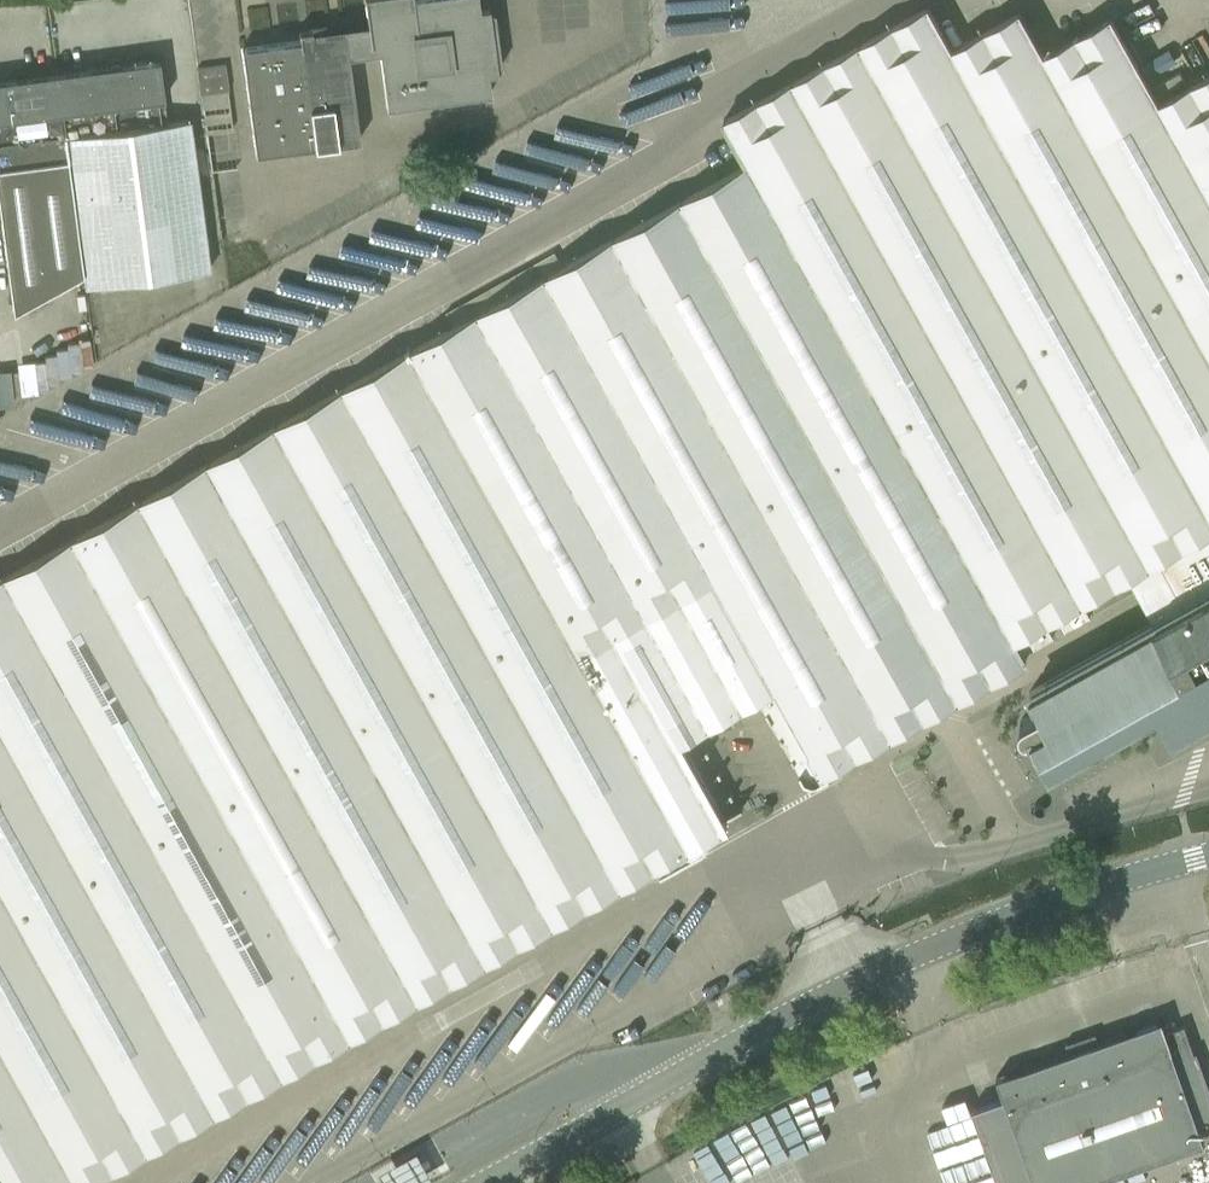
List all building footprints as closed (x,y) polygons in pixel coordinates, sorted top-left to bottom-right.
[(478,8),(477,0),(364,0),(367,23),(298,31),(299,41),(241,48),(255,153),(314,145),(359,139),(348,55),(380,51),(388,107),(466,96),(489,93),(487,73),(496,72),(488,7),(478,8)] [(679,739),(694,731),(695,732),(697,731),(697,730),(713,721),(733,710),(733,709),(774,687),(817,766),(802,774),(801,771),(799,772),(804,780),(808,782),(809,782),(810,783),(811,783),(812,783),(813,783),(814,783),(815,783),(816,782),(817,782),(818,782),(819,781),(829,775),(828,773),(824,776),(822,773),(1028,658),(1024,652),(1031,648),(1053,636),(1045,621),(1055,616),(1128,575),(1208,529),(1208,75),(1158,103),(1111,18),(1043,55),(1020,12),(952,50),(928,7),(906,18),(722,118),(747,164),(412,350),(74,538),(0,579),(0,1182),(85,1182),(245,1094),(338,1042),(353,1034),(460,974),(485,960),(658,864),(662,870),(660,871),(661,873),(701,851),(702,850),(703,850),(704,849),(705,848),(705,847),(706,846),(706,845),(707,844),(707,843),(709,836),(728,825),(723,817),(725,816),(723,814),(722,815),(679,739)] [(192,143),(189,119),(166,122),(163,98),(164,98),(159,58),(24,76),(25,78),(15,79),(15,78),(0,80),(0,208),(14,311),(82,273),(84,285),(209,269),(192,143)] [(196,68),(200,92),(228,88),(225,64),(196,68)] [(1185,80),(1179,71),(1154,85),(1159,95),(1185,80)] [(1128,575),(1154,621),(1029,690),(1039,708),(1023,716),(1023,717),(1021,718),(1021,719),(1020,720),(1019,722),(1019,724),(1019,725),(1019,727),(1020,729),(1021,730),(1023,732),(1025,733),(1027,733),(1029,733),(1030,733),(1032,732),(1051,765),(1157,705),(1174,736),(1208,717),(1208,529),(1128,575)] [(1199,1129),(1173,1055),(1191,1049),(1192,1052),(1193,1052),(1184,1024),(1165,1031),(1161,1020),(997,1077),(1003,1097),(972,1108),(998,1182),(1088,1182),(1204,1142),(1199,1129)] [(926,1108),(946,1182),(952,1182),(968,1179),(964,1164),(984,1159),(978,1135),(967,1097),(926,1108)] [(439,1178),(426,1149),(387,1167),(394,1182),(427,1182),(439,1178)]
